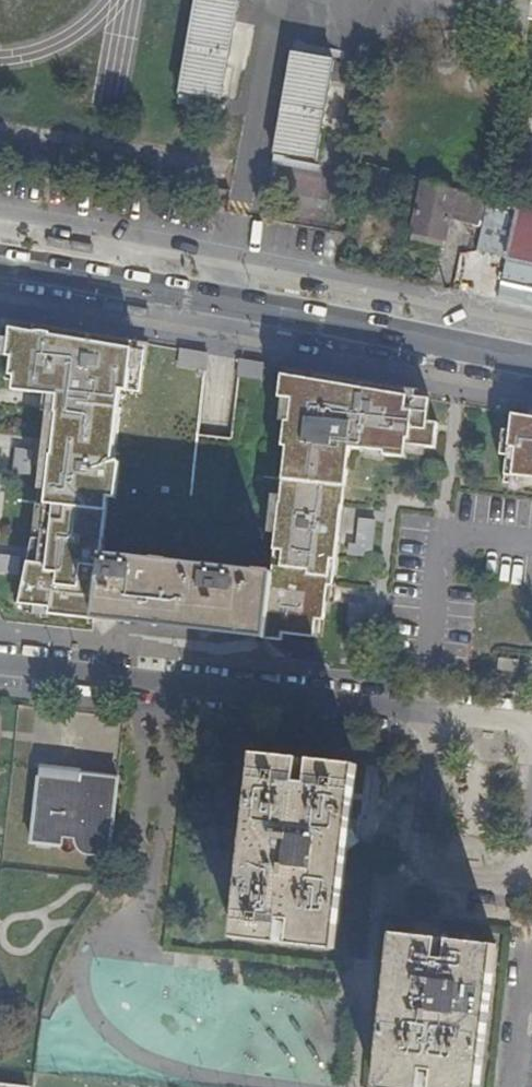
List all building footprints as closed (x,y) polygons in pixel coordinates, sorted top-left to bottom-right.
[(211,0),(193,0),(176,100),(218,108),(237,5),(211,0)] [(332,65),(290,58),(272,160),(314,167),(332,65)] [(438,185),(424,181),(412,231),(443,239),(448,219),(455,190),(446,188),(444,195),(437,193),(438,185)] [(448,219),(481,228),(488,199),(455,190),(448,219)] [(476,250),(495,255),(531,264),(531,211),(488,199),(481,228),(476,250)] [(443,239),(412,231),(410,240),(441,247),(443,239)] [(495,255),(489,278),(531,289),(531,264),(495,255)] [(29,332),(10,328),(1,379),(11,380),(10,390),(44,393),(44,389),(55,390),(52,412),(54,412),(50,456),(48,456),(40,538),(37,570),(26,569),(18,604),(49,607),(48,614),(93,619),(94,613),(265,632),(264,639),(281,641),(282,634),(314,638),(320,585),(332,586),(348,448),(383,452),(383,456),(404,458),(406,445),(436,448),(437,423),(426,422),(429,399),(414,397),(415,390),(373,383),(372,390),(312,380),(281,374),(278,398),(291,400),(272,574),(100,554),(106,499),(114,499),(118,463),(110,463),(118,391),(137,392),(144,351),(133,349),(134,342),(31,324),(29,332)] [(207,354),(181,350),(179,366),(205,370),(207,354)] [(262,363),(239,360),(237,377),(260,379),(262,363)] [(313,372),(312,380),(372,390),(373,383),(313,372)] [(511,414),(509,431),(502,431),(499,455),(505,456),(502,483),(522,486),(523,478),(531,479),(531,418),(529,417),(511,414)] [(30,450),(14,449),(11,472),(27,473),(30,450)] [(425,539),(425,515),(402,515),(402,538),(425,539)] [(356,545),(349,544),(348,554),(371,556),(375,521),(359,519),(356,545)] [(32,538),(26,569),(37,570),(40,538),(32,538)] [(337,951),(357,768),(254,757),(234,939),(337,951)] [(31,844),(61,848),(63,839),(73,841),(75,846),(78,850),(82,853),(87,855),(92,856),(97,855),(100,854),(103,852),(107,853),(115,780),(78,776),(77,782),(69,781),(63,774),(39,770),(31,844)] [(495,946),(393,935),(376,1086),(480,1086),(482,1062),(495,946)]
